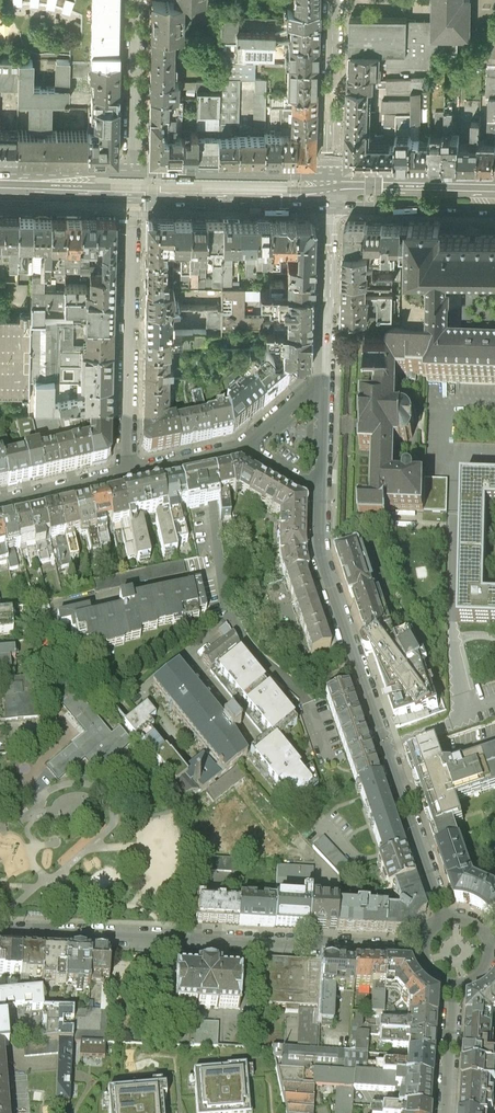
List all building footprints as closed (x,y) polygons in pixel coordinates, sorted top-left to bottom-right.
[(47,4),(53,5),(55,1),(63,2),(63,7),(72,9),(72,7),(80,9),(86,0),(47,0),(47,4)] [(91,45),(91,58),(119,58),(119,46),(120,0),(92,0),(91,45)] [(183,28),(184,1),(173,0),(171,0),(152,0),(152,15),(152,19),(151,35),(174,36),(183,36),(183,28)] [(433,19),(433,33),(438,33),(458,33),(470,34),(470,26),(470,0),(434,0),(433,19)] [(319,7),(292,6),(285,6),(285,19),(288,19),(318,21),(318,17),(319,7)] [(223,14),(222,38),(273,40),(274,31),(237,29),(237,14),(223,14)] [(351,17),(350,51),(379,50),(381,51),(407,52),(407,19),(351,17)] [(318,21),(288,19),(287,41),(318,42),(318,32),(318,21)] [(433,19),(407,19),(407,52),(381,51),(381,63),(430,64),(430,52),(437,52),(438,33),(433,33),(433,19)] [(470,34),(483,34),(482,53),(494,53),(494,27),(470,26),(470,34)] [(457,52),(458,33),(438,33),(437,52),(457,52)] [(174,36),(151,35),(151,55),(150,79),(173,80),(174,36)] [(273,40),(222,38),(221,59),(247,60),(247,52),(273,53),(273,40)] [(317,48),(318,42),(287,41),(286,63),(317,63),(316,58),(317,48)] [(349,51),(349,72),(373,73),(378,73),(379,58),(379,50),(350,51),(349,51)] [(489,96),(494,96),(494,53),(482,53),(482,59),(489,59),(488,73),(487,73),(486,96),(489,96)] [(0,55),(0,82),(18,83),(19,56),(0,55)] [(19,129),(19,154),(87,155),(88,129),(46,128),(46,125),(52,126),(53,99),(71,99),(71,57),(56,57),(56,83),(34,83),(35,56),(19,56),(18,83),(18,98),(30,98),(30,122),(39,123),(39,127),(19,127),(19,129)] [(118,90),(119,74),(119,58),(91,58),(91,74),(94,74),(94,83),(96,84),(96,89),(118,90)] [(240,76),(256,76),(256,61),(247,60),(221,59),(220,75),(240,76)] [(316,82),(317,63),(286,63),(286,91),(290,91),(316,92),(316,82)] [(347,72),(346,86),(369,87),(373,87),(373,82),(373,73),(349,72),(347,72)] [(378,75),(378,73),(373,73),(373,82),(385,83),(385,95),(412,96),(412,87),(420,87),(419,103),(428,103),(429,76),(378,75)] [(240,76),(220,75),(220,89),(218,132),(238,132),(239,89),(240,76)] [(256,76),(240,76),(239,89),(254,89),(253,122),(264,123),(266,77),(256,76)] [(173,80),(150,79),(150,92),(149,96),(168,96),(178,97),(179,80),(173,80)] [(369,87),(346,86),(344,160),(367,161),(368,137),(369,87)] [(412,109),(411,131),(411,135),(419,135),(419,103),(420,87),(412,87),(412,96),(412,109)] [(89,106),(88,129),(87,155),(92,155),(101,155),(114,156),(117,156),(118,106),(118,90),(96,89),(93,89),(92,106),(89,106)] [(197,90),(196,97),(197,132),(218,132),(220,89),(197,90)] [(316,101),(316,92),(290,91),(290,95),(281,95),(281,104),(316,105),(316,101)] [(385,95),(381,95),(380,108),(383,109),(396,109),(412,109),(412,96),(385,95)] [(168,96),(149,96),(149,101),(149,157),(164,157),(168,157),(167,134),(163,134),(163,119),(168,119),(168,96)] [(167,134),(168,157),(169,157),(181,157),(183,157),(183,97),(178,97),(168,96),(168,119),(167,134)] [(183,97),(183,157),(195,157),(197,157),(197,132),(196,97),(183,97)] [(281,104),(269,105),(269,132),(280,132),(280,121),(281,104)] [(316,123),(316,105),(281,104),(280,121),(289,121),(289,127),(296,127),(316,128),(316,123)] [(383,109),(383,130),(389,130),(396,130),(396,109),(383,109)] [(396,109),(396,130),(411,131),(412,109),(396,109)] [(471,116),(471,142),(479,142),(479,139),(479,116),(471,116)] [(295,159),(296,127),(289,127),(289,131),(280,132),(279,160),(291,159),(295,159)] [(316,128),(296,127),(295,159),(303,159),(315,160),(316,128)] [(19,154),(19,129),(0,129),(0,154),(19,154)] [(396,130),(395,138),(395,161),(410,162),(411,135),(411,131),(396,130)] [(444,130),(443,133),(443,163),(458,164),(459,141),(459,131),(451,130),(444,130)] [(197,132),(197,157),(199,157),(216,158),(218,158),(218,132),(197,132)] [(238,132),(218,132),(218,158),(235,158),(238,159),(238,132)] [(264,132),(238,132),(238,159),(248,159),(264,160),(264,132)] [(279,160),(280,132),(269,132),(264,132),(264,160),(277,160),(279,160)] [(429,132),(429,140),(428,162),(443,163),(443,133),(429,132)] [(419,135),(411,135),(410,162),(428,162),(429,140),(418,139),(419,135)] [(373,137),(368,137),(367,161),(395,161),(395,138),(388,138),(373,137)] [(479,142),(478,165),(494,165),(494,141),(494,140),(490,139),(479,139),(479,142)] [(471,142),(459,141),(458,164),(478,165),(479,142),(471,142)] [(20,214),(3,214),(3,240),(9,240),(10,265),(12,265),(12,273),(19,273),(19,264),(20,214)] [(23,215),(20,214),(19,264),(28,265),(28,246),(25,246),(25,241),(33,241),(34,215),(23,215)] [(48,215),(34,215),(33,241),(45,241),(46,252),(43,252),(43,270),(51,270),(51,263),(51,215),(48,215)] [(59,215),(51,215),(51,263),(59,263),(59,244),(66,244),(66,215),(59,215)] [(82,216),(66,215),(66,244),(73,244),(74,252),(81,251),(82,216)] [(86,216),(82,216),(81,251),(81,263),(90,263),(90,243),(97,243),(97,238),(97,216),(86,216)] [(111,216),(97,216),(97,238),(104,238),(103,270),(115,270),(115,229),(116,216),(111,216)] [(173,218),(147,217),(147,247),(146,252),(157,253),(157,255),(173,255),(173,243),(173,218)] [(186,218),(173,218),(173,243),(183,243),(183,246),(181,246),(180,247),(179,266),(172,266),(172,286),(181,286),(181,280),(189,280),(190,218),(186,218)] [(194,218),(190,218),(189,280),(188,286),(198,286),(198,277),(199,253),(205,254),(206,244),(206,219),(194,218)] [(361,524),(388,524),(387,513),(424,514),(447,515),(448,481),(425,481),(416,480),(414,474),(407,474),(404,479),(396,479),(397,446),(403,445),(411,442),(414,434),(414,418),(411,415),(407,412),(399,412),(400,379),(408,379),(409,385),(417,385),(417,378),(426,379),(426,385),(494,386),(494,351),(450,350),(452,277),(449,277),(449,273),(494,274),(494,232),(474,232),(443,232),(443,218),(413,218),(407,218),(407,223),(407,249),(407,272),(428,272),(427,345),(424,345),(424,331),(402,330),(401,344),(394,344),(394,332),(366,332),(366,342),(365,351),(377,352),(377,401),(364,401),(363,428),(363,454),(375,454),(373,504),(361,504),(361,514),(361,524)] [(222,219),(206,219),(206,244),(216,244),(215,247),(214,247),(212,248),(212,278),(212,287),(221,287),(221,281),(222,219)] [(239,219),(222,219),(221,281),(231,282),(232,248),(231,247),(229,247),(229,244),(238,245),(239,219)] [(255,220),(239,219),(238,245),(238,246),(241,246),(241,244),(249,245),(248,248),(247,248),(246,249),(245,268),(254,268),(255,220)] [(271,220),(255,220),(254,268),(270,268),(270,264),(271,220)] [(295,221),(271,220),(270,264),(280,264),(280,262),(280,250),(277,247),(277,244),(294,245),(295,221)] [(308,221),(295,221),(294,245),(294,253),(287,253),(287,262),(286,273),(287,273),(311,273),(312,256),(313,226),(308,221)] [(356,222),(345,222),(345,247),(345,251),(361,251),(361,245),(367,245),(367,239),(367,223),(356,222)] [(370,223),(367,223),(367,239),(375,239),(375,252),(385,252),(385,223),(370,223)] [(385,223),(385,252),(395,252),(401,252),(401,249),(407,249),(407,223),(394,223),(385,223)] [(66,283),(66,270),(66,244),(59,244),(59,263),(51,263),(51,270),(43,270),(43,252),(46,252),(45,241),(33,241),(32,282),(32,300),(32,317),(31,377),(60,379),(60,362),(61,345),(75,346),(75,320),(46,320),(45,301),(66,300),(66,293),(66,283)] [(73,244),(66,244),(66,270),(81,270),(81,263),(81,251),(74,252),(73,244)] [(361,251),(345,251),(345,254),(344,264),(369,264),(368,260),(395,260),(395,252),(385,252),(375,252),(361,251)] [(157,253),(146,252),(146,270),(146,285),(172,286),(172,266),(173,255),(157,255),(157,253)] [(369,264),(344,264),(344,275),(344,277),(390,278),(394,278),(395,272),(374,272),(374,264),(369,264)] [(66,283),(66,293),(114,294),(114,290),(115,270),(103,270),(96,270),(92,270),(92,283),(66,283)] [(311,284),(311,273),(287,273),(287,282),(284,282),(284,281),(282,279),(270,279),(269,288),(311,289),(311,284)] [(212,278),(198,277),(198,286),(212,287),(212,278)] [(390,278),(344,277),(344,280),(344,291),(368,291),(368,287),(390,287),(390,278)] [(172,286),(146,285),(146,287),(145,305),(170,305),(177,306),(177,300),(173,297),(173,292),(172,291),(172,286)] [(238,287),(221,287),(221,307),(220,325),(262,326),(262,318),(262,314),(247,314),(246,315),(243,315),(243,287),(238,287)] [(310,309),(311,289),(269,288),(259,288),(259,298),(268,298),(268,304),(286,304),(286,311),(310,312),(310,309)] [(368,291),(344,291),(344,293),(343,316),(394,316),(395,291),(368,291)] [(114,294),(66,293),(66,300),(66,307),(88,306),(88,321),(115,321),(114,297),(114,294)] [(170,305),(145,305),(145,327),(145,329),(170,329),(170,323),(171,323),(171,316),(170,316),(170,305)] [(221,307),(206,306),(205,330),(206,330),(220,330),(220,325),(221,307)] [(310,325),(310,312),(286,311),(286,317),(282,318),(262,318),(262,326),(265,326),(310,327),(310,325)] [(30,396),(31,377),(32,317),(0,316),(0,396),(30,396)] [(115,321),(88,321),(88,346),(114,347),(114,324),(115,321)] [(309,339),(310,327),(265,326),(265,333),(267,335),(277,335),(280,333),(282,338),(282,351),(283,351),(290,352),(298,362),(309,362),(309,353),(309,339)] [(170,329),(145,329),(145,334),(145,346),(167,346),(168,346),(168,336),(176,336),(176,339),(205,340),(206,330),(205,330),(170,329)] [(75,346),(61,345),(60,362),(81,363),(86,363),(86,346),(75,346)] [(113,380),(114,367),(114,347),(88,346),(86,346),(86,363),(81,363),(81,379),(87,380),(113,380)] [(167,346),(145,346),(144,368),(144,376),(166,377),(167,367),(170,367),(171,361),(167,361),(167,346)] [(274,400),(289,387),(275,371),(269,375),(266,371),(265,371),(264,370),(270,365),(259,352),(255,347),(249,347),(247,352),(237,360),(254,381),(246,388),(263,408),(274,400)] [(275,371),(289,387),(304,374),(308,370),(309,362),(298,362),(290,352),(283,351),(283,356),(278,360),(274,359),(274,356),(267,347),(264,348),(259,352),(270,365),(275,371)] [(81,363),(60,362),(60,379),(81,379),(81,363)] [(254,417),(263,408),(246,388),(235,375),(227,382),(228,386),(234,393),(235,394),(236,394),(237,393),(238,395),(226,406),(229,410),(227,411),(233,435),(254,417)] [(166,377),(144,376),(143,398),(143,407),(166,408),(166,399),(170,399),(171,392),(166,392),(166,377)] [(30,410),(30,417),(32,416),(47,413),(60,410),(59,400),(60,379),(31,377),(30,396),(30,410)] [(81,379),(60,379),(59,400),(87,392),(87,380),(81,379)] [(113,421),(113,401),(113,380),(87,380),(87,392),(59,400),(60,410),(63,409),(75,407),(76,413),(89,410),(89,419),(92,419),(113,421)] [(208,440),(211,439),(206,416),(200,393),(191,394),(196,414),(197,415),(201,414),(201,417),(181,422),(180,418),(182,418),(180,408),(171,408),(175,423),(180,447),(208,440)] [(67,426),(83,421),(89,419),(89,410),(76,413),(75,407),(63,409),(67,426)] [(147,454),(180,447),(175,423),(167,425),(166,421),(166,408),(143,407),(143,428),(142,451),(147,454)] [(47,413),(55,453),(71,449),(67,426),(63,409),(60,410),(47,413)] [(214,414),(206,416),(211,439),(233,435),(227,411),(223,412),(222,409),(215,411),(214,414)] [(47,413),(32,416),(39,452),(40,457),(55,453),(47,413)] [(24,454),(25,458),(30,480),(32,479),(44,477),(40,457),(39,452),(32,416),(30,417),(16,419),(19,431),(24,454)] [(113,421),(92,419),(92,444),(88,444),(92,466),(112,461),(113,427),(113,421)] [(88,444),(83,421),(67,426),(71,449),(88,444)] [(16,460),(11,461),(6,439),(1,439),(0,439),(0,452),(1,458),(7,485),(30,480),(25,458),(16,460)] [(92,466),(88,444),(71,449),(76,470),(79,469),(92,466)] [(44,477),(60,474),(76,470),(71,449),(55,453),(40,457),(44,477)] [(242,465),(230,468),(235,493),(236,497),(241,497),(247,500),(260,476),(250,470),(242,465)] [(215,471),(220,504),(221,520),(231,519),(228,494),(235,493),(230,468),(215,471)] [(181,480),(186,506),(187,511),(213,505),(220,504),(215,471),(209,473),(181,480)] [(260,476),(247,500),(279,518),(306,503),(280,488),(260,476)] [(186,506),(181,480),(162,484),(174,544),(188,542),(184,524),(180,525),(176,507),(186,506)] [(463,482),(461,626),(494,627),(494,602),(485,602),(487,508),(494,508),(494,483),(463,482)] [(132,490),(121,494),(134,558),(139,562),(151,559),(145,526),(157,523),(164,555),(176,552),(174,544),(162,484),(132,490)] [(115,495),(108,496),(114,528),(121,526),(127,558),(134,558),(121,494),(115,495)] [(94,499),(90,500),(101,550),(110,548),(106,530),(114,528),(108,496),(94,499)] [(73,504),(80,535),(87,533),(91,552),(101,550),(90,500),(73,504)] [(306,503),(279,518),(280,557),(304,553),(304,538),(305,512),(306,503)] [(58,507),(69,558),(79,556),(74,536),(80,535),(73,504),(62,506),(58,507)] [(43,511),(51,541),(56,540),(63,567),(71,564),(69,558),(58,507),(46,510),(43,511)] [(28,514),(39,562),(48,560),(44,543),(51,541),(43,511),(32,513),(28,514)] [(14,518),(21,548),(26,547),(30,565),(39,562),(28,514),(25,515),(14,518)] [(11,571),(19,569),(14,549),(21,548),(14,518),(2,521),(0,521),(0,523),(8,561),(11,571)] [(8,561),(0,523),(0,563),(8,561)] [(358,550),(355,541),(339,540),(339,551),(339,556),(353,598),(373,591),(372,586),(375,585),(365,555),(362,556),(360,551),(358,550)] [(280,557),(285,577),(304,570),(307,569),(307,566),(306,562),(304,553),(280,557)] [(185,558),(93,580),(96,592),(187,571),(185,558)] [(285,577),(310,653),(329,647),(323,628),(311,589),(304,570),(285,577)] [(88,609),(57,616),(60,628),(70,625),(72,635),(75,634),(79,652),(87,650),(88,653),(105,649),(106,651),(123,647),(123,645),(140,641),(138,635),(156,631),(156,629),(172,625),(173,628),(190,624),(190,621),(199,619),(197,613),(206,611),(200,583),(187,586),(188,590),(133,602),(132,599),(119,602),(121,613),(90,620),(88,609)] [(373,591),(353,598),(367,641),(390,633),(389,628),(392,626),(382,596),(377,596),(376,590),(373,591)] [(14,624),(13,612),(0,613),(0,625),(14,624)] [(226,623),(218,630),(224,637),(231,631),(229,626),(227,625),(226,623)] [(14,633),(14,624),(0,625),(0,634),(14,633)] [(396,725),(398,731),(418,724),(416,717),(439,709),(438,702),(443,700),(439,685),(436,681),(430,682),(426,669),(428,667),(426,660),(422,659),(416,639),(398,645),(393,631),(390,633),(367,641),(365,642),(368,649),(371,657),(375,656),(396,725)] [(210,669),(214,666),(236,648),(239,646),(233,634),(202,660),(210,669)] [(271,734),(250,751),(283,790),(285,788),(293,797),(308,784),(312,789),(318,784),(312,765),(303,772),(277,739),(296,722),(236,648),(214,666),(271,734)] [(11,660),(16,659),(15,650),(0,651),(0,661),(11,660)] [(11,668),(11,660),(0,661),(0,669),(11,668)] [(185,776),(176,784),(185,795),(202,790),(247,754),(233,731),(241,725),(232,714),(224,720),(177,665),(153,685),(208,751),(188,767),(191,770),(187,773),(188,774),(185,776)] [(40,675),(2,678),(6,720),(43,717),(40,675)] [(86,734),(46,765),(56,780),(93,749),(104,763),(131,741),(119,726),(111,733),(63,676),(48,686),(79,725),(86,734)] [(357,784),(358,783),(379,776),(374,761),(363,731),(353,701),(348,686),(326,693),(357,784)] [(138,738),(149,729),(153,725),(149,720),(155,715),(146,704),(125,722),(138,738)] [(164,747),(149,729),(138,738),(154,757),(164,749),(163,748),(164,747)] [(45,738),(13,741),(14,752),(46,749),(45,738)] [(407,753),(414,773),(438,847),(462,839),(456,825),(465,823),(458,803),(494,790),(494,755),(458,768),(447,769),(438,743),(407,753)] [(154,757),(176,784),(185,776),(188,774),(187,773),(171,753),(169,755),(164,749),(154,757)] [(238,767),(207,792),(214,801),(245,775),(238,767)] [(380,848),(385,856),(405,849),(397,827),(384,789),(379,776),(358,783),(365,806),(368,806),(370,813),(369,816),(371,821),(373,822),(376,828),(375,832),(380,848)] [(323,837),(314,847),(340,875),(350,865),(323,837)] [(462,839),(438,847),(447,873),(456,901),(461,901),(468,901),(476,904),(484,908),(492,916),(494,915),(494,887),(476,879),(462,839)] [(405,849),(385,856),(377,859),(388,890),(393,887),(414,879),(405,849)] [(242,856),(198,855),(198,869),(242,871),(242,856)] [(278,858),(276,899),(275,925),(306,927),(311,927),(312,893),(314,859),(278,858)] [(414,879),(393,887),(399,909),(387,908),(386,932),(410,934),(413,925),(417,920),(421,914),(426,912),(414,879)] [(312,893),(311,927),(315,927),(338,929),(339,906),(339,903),(330,903),(331,893),(312,893)] [(196,898),(196,922),(222,923),(240,924),(240,902),(206,901),(206,898),(196,898)] [(240,899),(240,902),(240,924),(261,925),(275,925),(276,899),(269,900),(269,904),(256,904),(256,899),(240,899)] [(357,907),(339,906),(338,929),(361,931),(386,932),(387,908),(367,907),(367,906),(357,905),(357,907)] [(21,974),(22,950),(0,949),(0,973),(21,974)] [(23,950),(22,950),(21,974),(26,974),(28,977),(42,978),(44,951),(23,950)] [(64,952),(44,951),(42,978),(42,984),(66,985),(67,953),(64,952)] [(88,954),(67,953),(66,985),(76,985),(75,989),(82,989),(82,986),(89,987),(89,983),(91,954),(88,954)] [(93,954),(91,954),(89,983),(101,983),(108,984),(109,954),(93,954)] [(323,962),(261,961),(260,1006),(286,1007),(286,1012),(300,1012),(300,1007),(322,1008),(323,962)] [(323,962),(322,1008),(320,1024),(335,1024),(337,993),(341,993),(341,988),(354,989),(355,964),(328,963),(323,962)] [(355,964),(354,989),(372,989),(371,1016),(379,1016),(384,1016),(386,987),(386,966),(380,965),(355,964)] [(196,971),(176,970),(175,1005),(238,1007),(239,973),(218,972),(219,966),(196,965),(196,971)] [(401,1001),(420,984),(415,977),(411,967),(400,966),(386,966),(386,987),(393,987),(393,993),(401,1001)] [(106,1040),(108,984),(101,983),(100,1010),(74,1009),(72,1039),(81,1039),(106,1040)] [(493,1020),(494,1016),(494,1015),(494,983),(494,984),(481,994),(469,999),(468,1018),(493,1020)] [(420,984),(401,1001),(410,1011),(410,1019),(436,1020),(436,1009),(437,996),(428,991),(420,984)] [(32,1005),(32,1009),(43,1008),(43,1007),(42,988),(0,992),(0,1008),(32,1005)] [(74,1009),(43,1007),(43,1008),(42,1040),(59,1039),(72,1039),(74,1009)] [(3,1043),(9,1043),(8,1030),(14,1029),(12,1016),(0,1017),(0,1044),(3,1043)] [(379,1016),(379,1026),(410,1028),(410,1019),(384,1016),(379,1016)] [(357,1040),(357,1034),(358,1030),(362,1030),(362,1017),(352,1017),(351,1040),(357,1040)] [(467,1041),(465,1064),(494,1066),(494,1056),(491,1055),(493,1020),(468,1018),(467,1041)] [(378,1035),(380,1036),(434,1039),(435,1035),(435,1023),(436,1020),(410,1019),(410,1028),(379,1026),(378,1035)] [(218,1021),(194,1020),(194,1043),(218,1045),(218,1021)] [(319,1033),(318,1050),(350,1052),(351,1040),(328,1039),(328,1034),(319,1033)] [(350,1052),(368,1053),(369,1034),(357,1034),(357,1040),(351,1040),(350,1052)] [(409,1056),(433,1057),(434,1042),(434,1039),(380,1036),(380,1047),(409,1048),(409,1056)] [(42,1040),(24,1042),(24,1054),(59,1051),(59,1039),(42,1040)] [(72,1039),(59,1039),(59,1051),(56,1101),(69,1101),(72,1039)] [(106,1040),(81,1039),(80,1055),(105,1056),(106,1040)] [(3,1043),(0,1044),(0,1112),(9,1112),(3,1043)] [(318,1050),(273,1047),(278,1070),(355,1074),(383,1076),(383,1066),(366,1065),(368,1053),(350,1052),(318,1050)] [(400,1077),(432,1079),(432,1076),(433,1057),(409,1056),(408,1067),(383,1066),(383,1076),(400,1077)] [(464,1082),(494,1084),(494,1066),(465,1064),(464,1077),(464,1082)] [(194,1072),(199,1112),(231,1112),(252,1110),(246,1066),(194,1072)] [(287,1112),(314,1112),(315,1085),(339,1087),(338,1112),(353,1112),(354,1089),(355,1074),(278,1070),(287,1112)] [(383,1076),(355,1074),(354,1089),(376,1091),(395,1092),(396,1084),(400,1085),(400,1077),(383,1076)] [(398,1109),(430,1111),(430,1100),(432,1079),(400,1077),(400,1085),(404,1088),(403,1097),(400,1097),(398,1104),(398,1109)] [(462,1112),(485,1112),(485,1111),(494,1112),(494,1084),(464,1082),(463,1105),(462,1112)] [(109,1091),(112,1112),(164,1112),(161,1085),(109,1091)]
